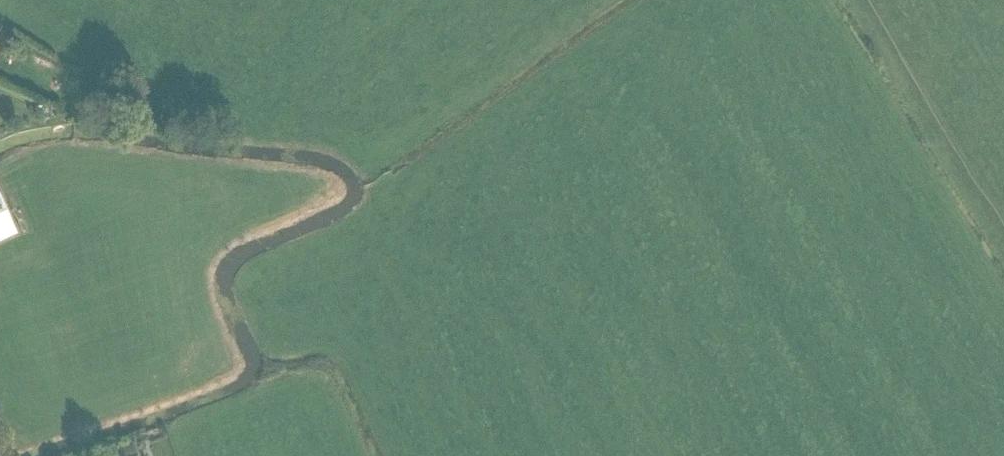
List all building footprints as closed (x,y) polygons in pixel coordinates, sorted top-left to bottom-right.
[(145,452),(141,440),(125,445),(128,455),(132,455),(145,452)]
